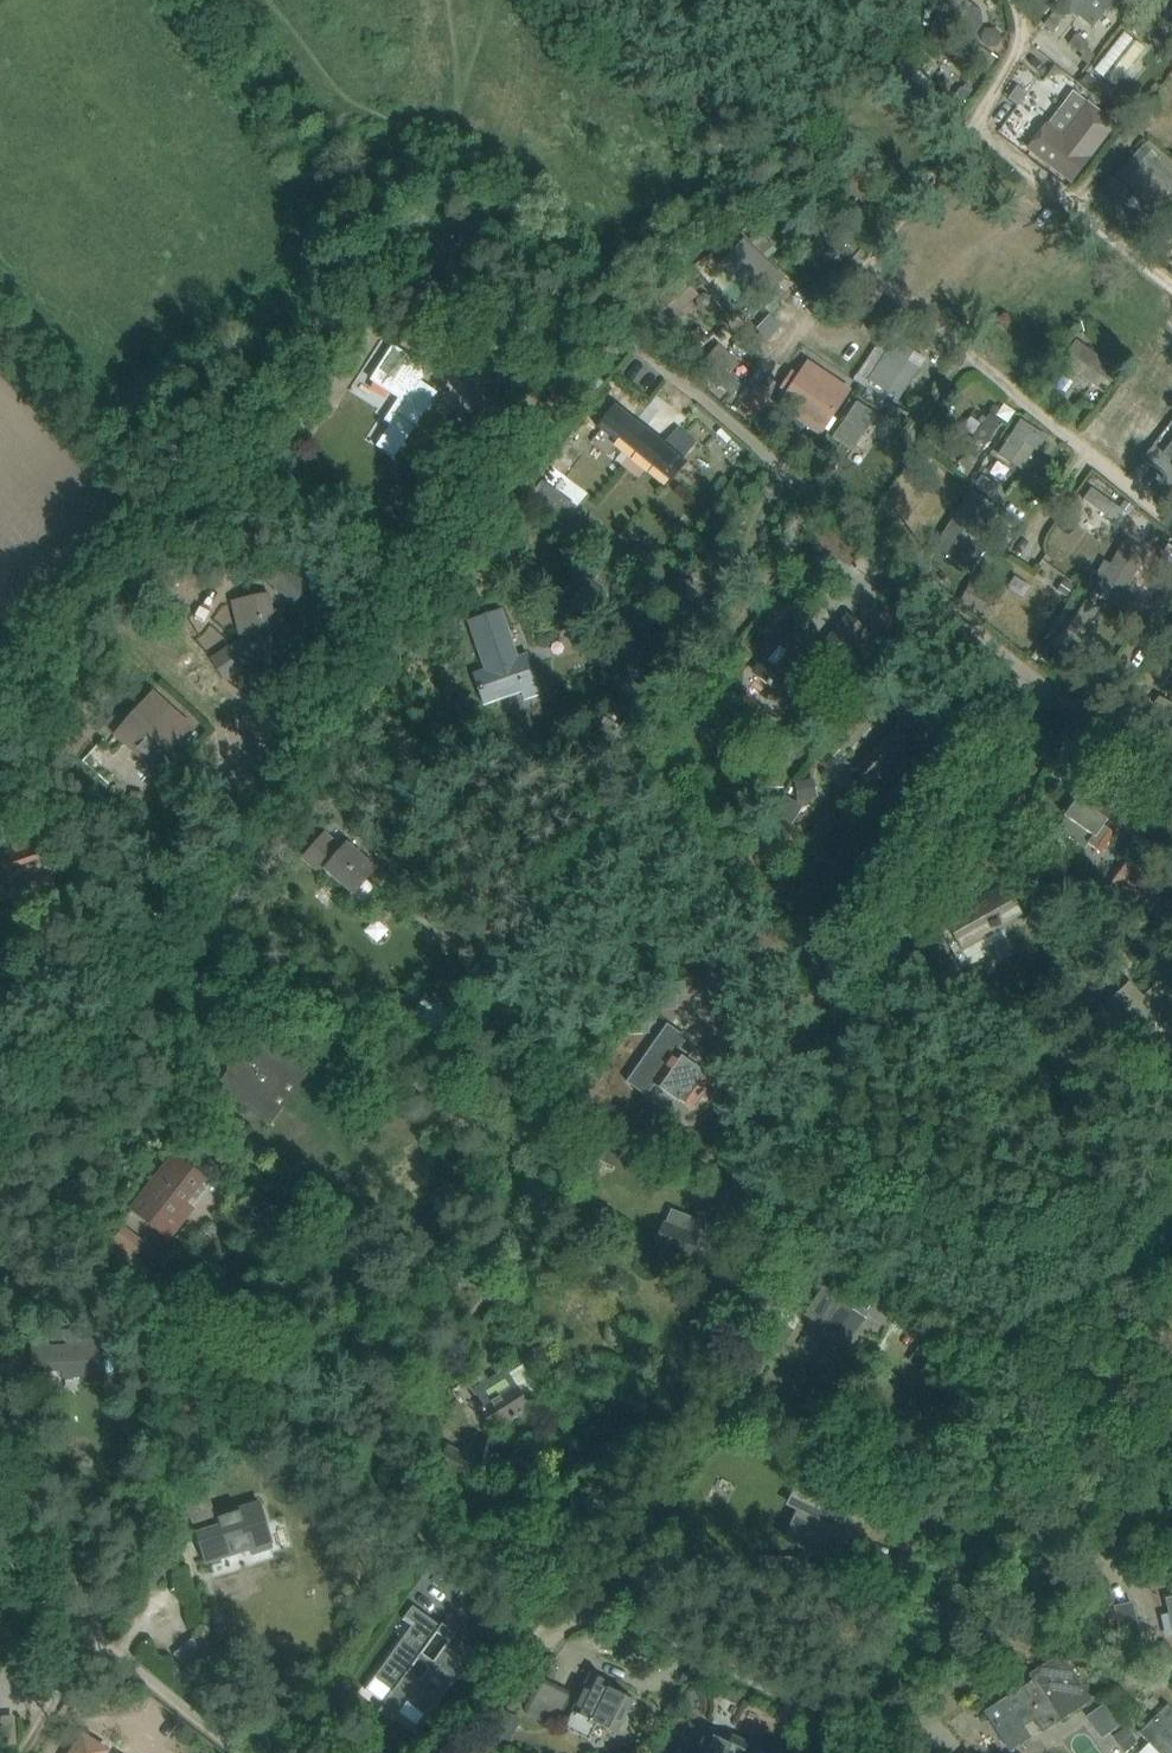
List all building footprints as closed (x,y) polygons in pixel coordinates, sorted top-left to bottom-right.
[(1069,10),(1089,23),(1095,14),(1111,24),(1127,0),(1076,0),(1069,10)] [(1124,92),(1154,54),(1132,36),(1101,74),(1124,92)] [(1084,188),(1126,126),(1077,94),(1035,155),(1084,188)] [(1119,181),(1144,222),(1171,205),(1171,166),(1164,153),(1119,181)] [(311,196),(321,184),(308,173),(298,185),(311,196)] [(730,363),(748,351),(740,340),(722,353),(730,363)] [(365,379),(398,400),(385,420),(389,423),(374,446),(393,459),(438,391),(422,379),(430,367),(388,344),(365,379)] [(826,374),(799,400),(821,423),(848,397),(826,374)] [(591,442),(608,456),(618,444),(668,485),(687,461),(683,458),(696,442),(678,427),(664,443),(615,404),(597,427),(601,430),(591,442)] [(1011,501),(1048,434),(1026,422),(1020,432),(994,417),(977,447),(993,456),(978,483),(1011,501)] [(422,460),(441,450),(433,433),(414,442),(422,460)] [(1139,448),(1129,462),(1140,470),(1150,456),(1139,448)] [(1163,463),(1171,471),(1171,452),(1163,463)] [(1088,506),(1124,526),(1138,500),(1102,481),(1088,506)] [(939,550),(977,576),(1012,525),(973,499),(939,550)] [(1073,601),(1082,588),(1047,563),(1037,576),(1073,601)] [(283,631),(282,617),(281,609),(272,611),(268,594),(233,602),(238,625),(241,634),(240,635),(241,637),(229,647),(227,643),(209,658),(225,682),(243,668),(239,664),(272,656),(272,633),(283,631)] [(484,670),(472,674),(482,703),(521,689),(525,699),(540,693),(527,654),(517,657),(500,610),(467,621),(484,670)] [(770,686),(771,686),(782,695),(794,680),(811,694),(866,630),(848,615),(818,651),(820,653),(812,662),(810,660),(783,637),(755,671),(768,681),(766,683),(770,686)] [(868,702),(874,706),(885,690),(880,686),(868,702)] [(153,691),(112,735),(152,772),(157,766),(166,775),(183,757),(173,748),(192,728),(153,691)] [(879,790),(892,776),(894,778),(907,765),(914,757),(912,755),(918,748),(896,728),(857,770),(879,790)] [(106,773),(122,764),(111,743),(95,752),(106,773)] [(764,756),(763,788),(781,789),(782,756),(764,756)] [(798,800),(819,796),(815,778),(795,783),(798,800)] [(129,804),(141,806),(144,791),(131,788),(129,804)] [(1100,852),(1114,833),(1104,826),(1112,813),(1081,792),(1064,816),(1066,817),(1058,829),(1076,843),(1080,838),(1100,852)] [(51,879),(47,866),(39,843),(34,827),(7,837),(13,853),(0,856),(8,879),(13,892),(51,879)] [(323,830),(300,857),(321,875),(327,868),(353,891),(347,898),(359,909),(376,889),(365,879),(374,869),(347,846),(344,849),(323,830)] [(1125,862),(1110,885),(1162,921),(1171,906),(1171,895),(1125,862)] [(1069,891),(1082,902),(1096,884),(1084,874),(1069,891)] [(988,894),(944,919),(938,922),(961,964),(1006,938),(1001,928),(1023,915),(1006,884),(988,894)] [(1155,987),(1143,999),(1129,985),(1103,1010),(1118,1025),(1127,1016),(1140,1029),(1169,1001),(1155,987)] [(636,1023),(628,1023),(628,1033),(649,1033),(649,1022),(656,1022),(655,1010),(655,1009),(636,1011),(636,1023)] [(666,1024),(626,1081),(646,1095),(654,1084),(677,1100),(678,1099),(691,1108),(702,1093),(705,1095),(714,1082),(705,1076),(713,1064),(694,1050),(687,1060),(676,1053),(686,1038),(666,1024)] [(226,1071),(215,1085),(260,1114),(298,1061),(255,1030),(244,1046),(234,1050),(227,1059),(226,1071)] [(607,1139),(598,1158),(612,1165),(622,1146),(607,1139)] [(170,1151),(127,1210),(143,1221),(153,1229),(171,1241),(172,1240),(168,1237),(189,1209),(186,1207),(207,1178),(170,1151)] [(264,1188),(250,1197),(260,1214),(275,1205),(264,1188)] [(733,1198),(720,1195),(715,1213),(728,1216),(733,1198)] [(687,1258),(696,1236),(702,1223),(670,1210),(665,1223),(656,1245),(687,1258)] [(135,1255),(144,1243),(124,1228),(115,1240),(135,1255)] [(321,1240),(314,1250),(324,1257),(331,1247),(321,1240)] [(860,1261),(865,1248),(855,1244),(850,1257),(860,1261)] [(135,1284),(144,1272),(135,1264),(125,1276),(135,1284)] [(848,1344),(864,1318),(866,1314),(885,1326),(903,1299),(874,1280),(862,1298),(835,1280),(813,1315),(825,1323),(822,1328),(848,1344)] [(768,1325),(761,1338),(774,1346),(781,1333),(768,1325)] [(34,1370),(60,1368),(60,1376),(104,1373),(102,1329),(75,1331),(65,1332),(66,1348),(49,1349),(48,1341),(32,1342),(34,1370)] [(529,1409),(522,1398),(538,1389),(523,1364),(507,1374),(505,1371),(485,1384),(495,1399),(481,1409),(494,1429),(511,1418),(512,1420),(516,1417),(528,1409),(528,1410),(529,1409)] [(448,1446),(438,1461),(458,1473),(468,1458),(448,1446)] [(850,1532),(856,1535),(864,1518),(796,1485),(788,1503),(799,1508),(784,1537),(835,1562),(850,1532)] [(206,1563),(250,1550),(252,1556),(272,1549),(270,1543),(272,1543),(259,1502),(217,1515),(220,1525),(197,1533),(206,1563)] [(1131,1603),(1105,1608),(1110,1634),(1120,1632),(1124,1655),(1141,1651),(1131,1603)] [(426,1626),(430,1619),(412,1606),(402,1620),(411,1626),(374,1678),(393,1691),(407,1702),(425,1715),(455,1673),(464,1679),(481,1656),(463,1643),(458,1649),(449,1643),(448,1642),(433,1663),(421,1654),(436,1633),(435,1633),(426,1626)] [(217,1650),(201,1631),(174,1652),(189,1671),(217,1650)] [(998,1704),(986,1712),(995,1725),(994,1725),(1010,1749),(1029,1737),(1022,1725),(1033,1717),(1041,1730),(1059,1720),(1059,1721),(1092,1699),(1061,1653),(1028,1674),(1034,1681),(998,1704)] [(590,1740),(598,1724),(616,1734),(633,1699),(602,1684),(603,1679),(591,1673),(575,1706),(565,1728),(590,1740)] [(568,1695),(541,1682),(528,1710),(555,1723),(568,1695)] [(1139,1732),(1159,1752),(1171,1752),(1171,1709),(1168,1704),(1139,1732)] [(500,1709),(486,1737),(508,1747),(521,1719),(500,1709)] [(16,1744),(15,1716),(0,1717),(0,1744),(16,1744)] [(1125,1728),(1114,1737),(1124,1750),(1136,1742),(1125,1728)] [(745,1751),(748,1743),(731,1735),(727,1742),(704,1731),(693,1752),(749,1752),(745,1751)] [(72,1752),(106,1752),(107,1751),(83,1736),(72,1752)]
